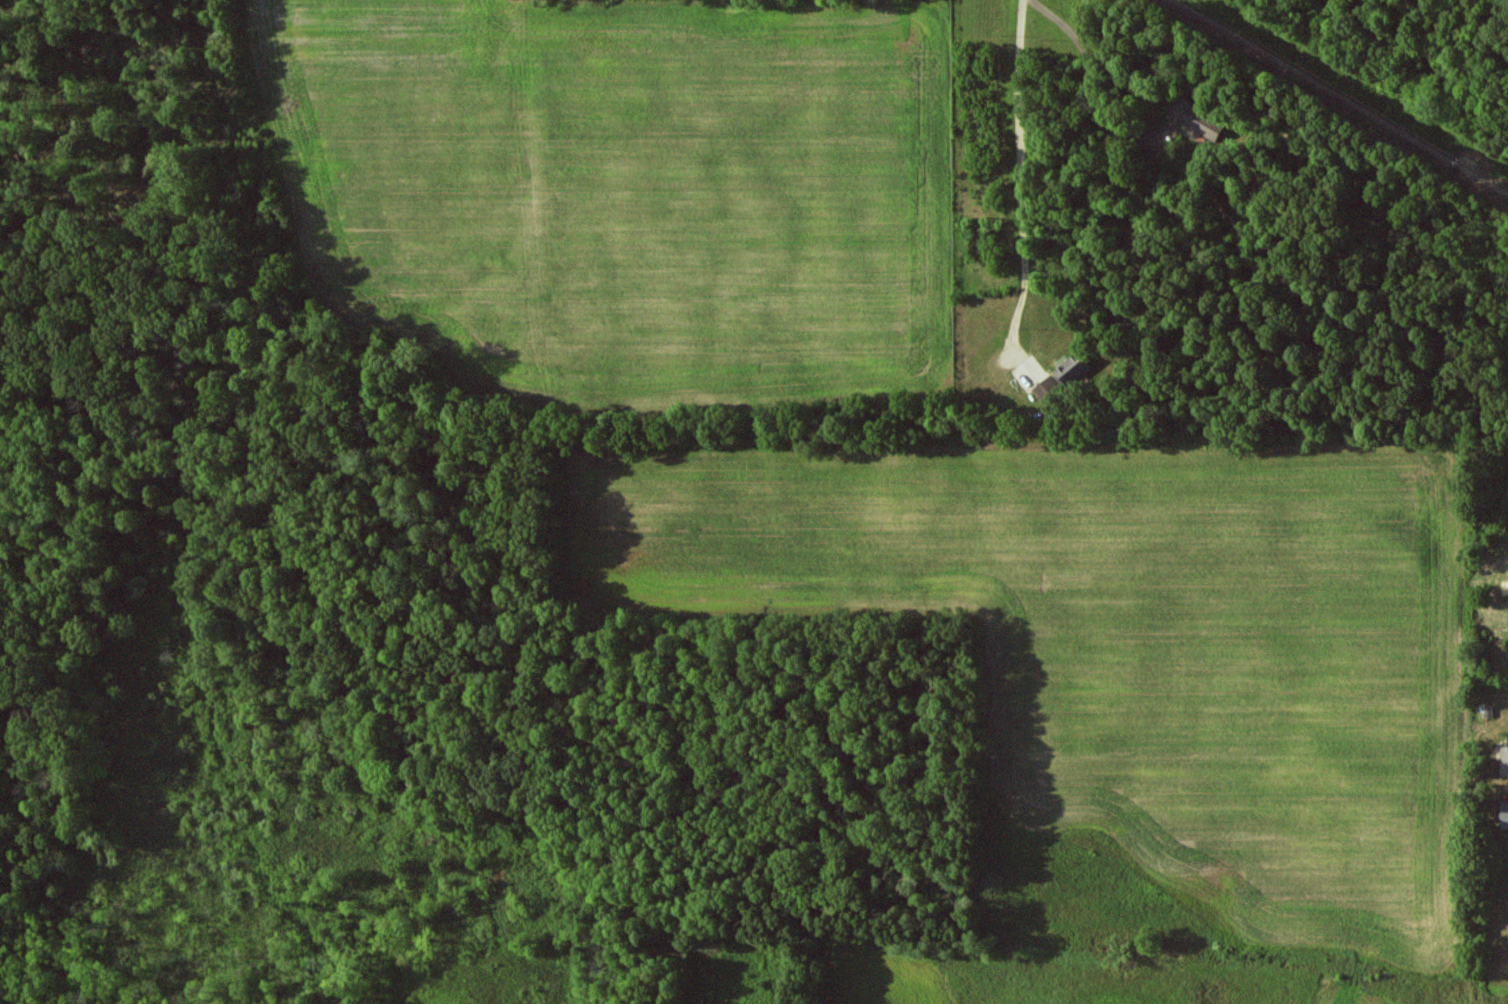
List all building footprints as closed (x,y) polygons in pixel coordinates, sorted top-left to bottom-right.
[(1169,114),(1217,141),(1228,123),(1180,95),(1169,114)] [(1068,387),(1092,369),(1079,352),(1055,370),(1068,387)] [(1033,392),(1049,407),(1067,388),(1050,373),(1033,392)]
